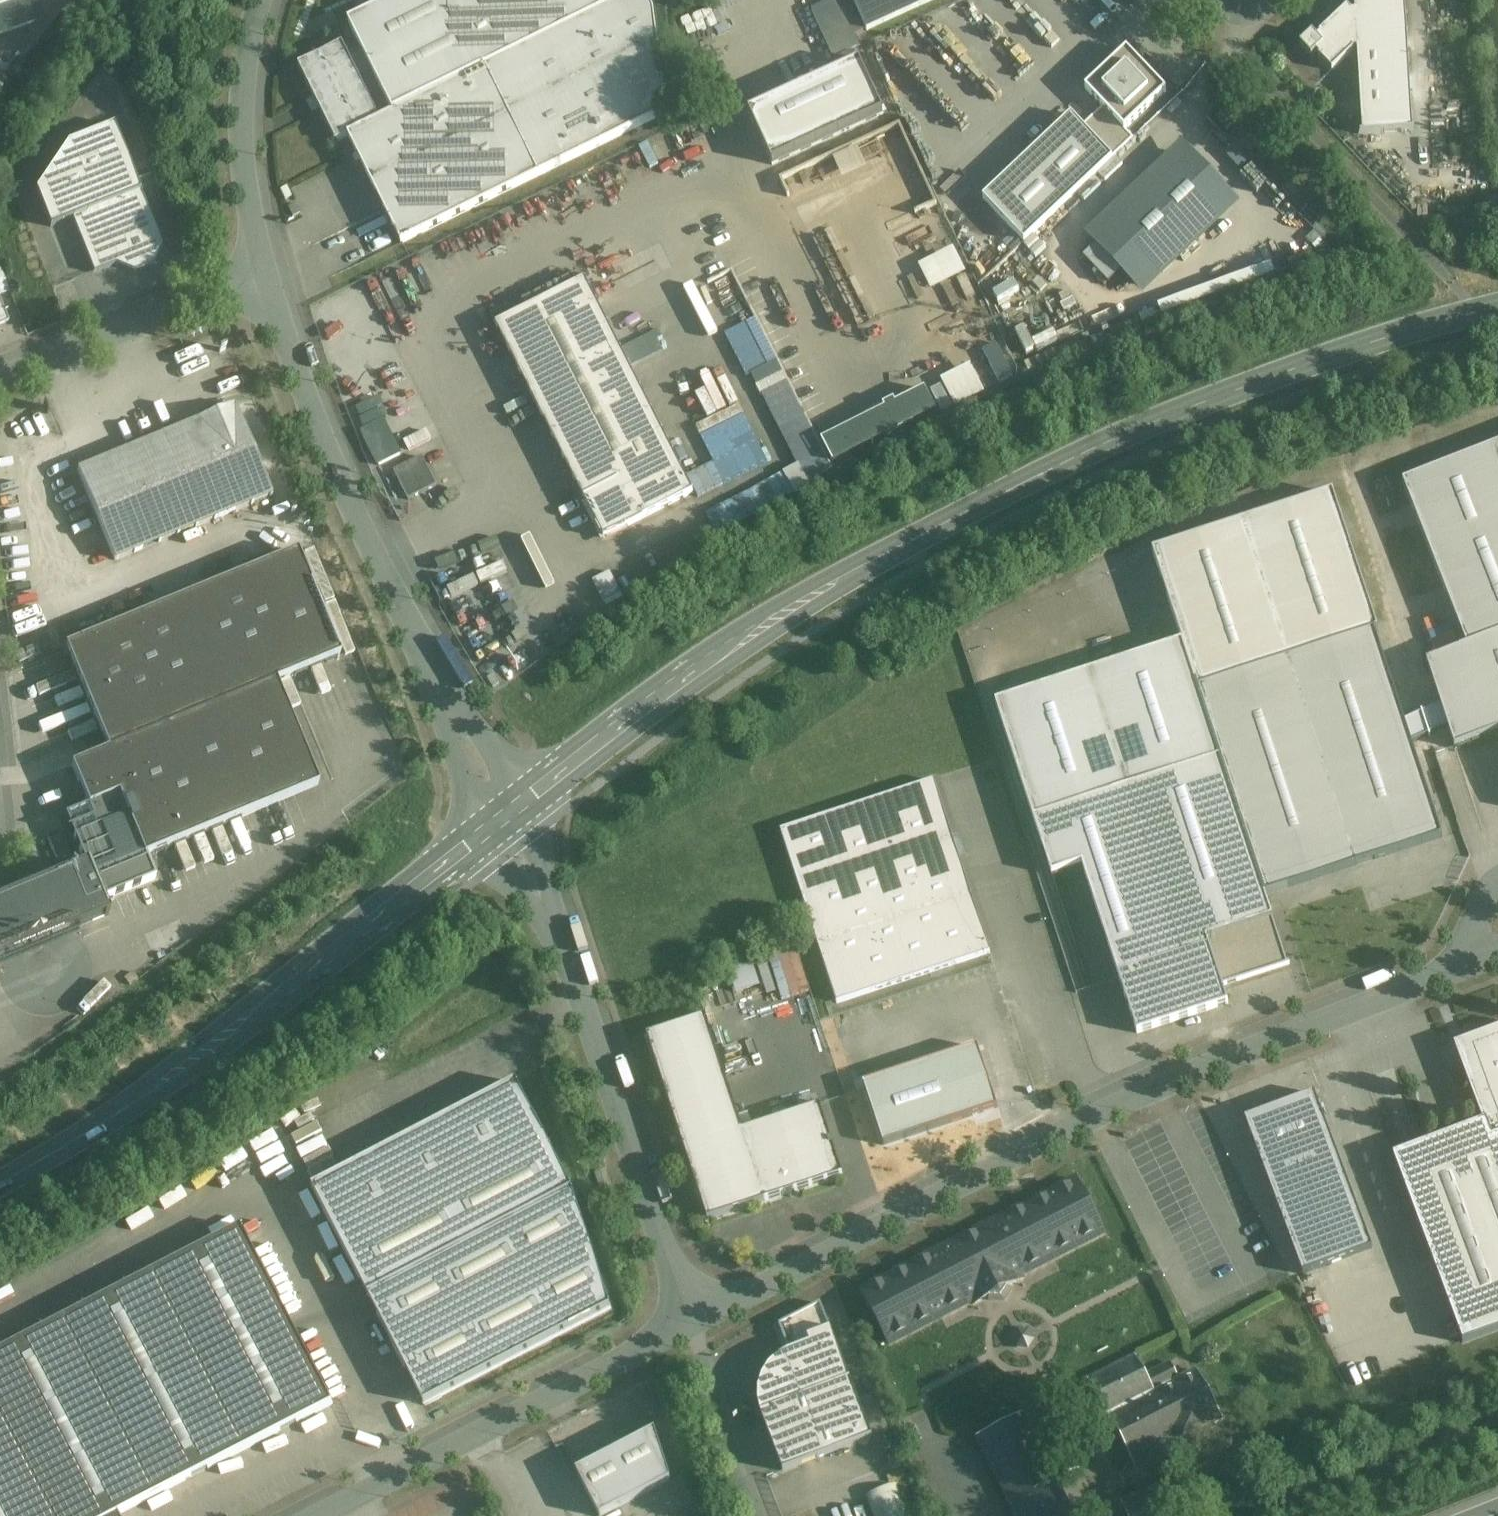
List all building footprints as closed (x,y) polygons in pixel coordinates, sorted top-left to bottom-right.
[(40,1),(40,0),(0,0),(0,16),(40,1)] [(339,6),(394,115),(380,121),(343,46),(299,67),(337,143),(348,138),(357,156),(361,164),(401,245),(667,114),(655,13),(648,0),(626,0),(612,7),(608,0),(398,0),(369,14),(361,0),(352,0),(339,6)] [(1355,13),(1357,52),(1362,136),(1413,132),(1405,0),(1354,0),(1355,13)] [(1347,9),(1319,36),(1320,37),(1317,40),(1312,35),(1300,47),(1311,59),(1317,54),(1319,57),(1318,58),(1332,72),(1354,52),(1357,52),(1355,13),(1352,13),(1347,9)] [(844,35),(741,76),(781,176),(893,132),(865,61),(856,64),(844,35)] [(1102,111),(1124,134),(1163,96),(1125,55),(1085,93),(1102,111)] [(1080,132),(1109,162),(1131,142),(1124,134),(1102,111),(1080,132)] [(1070,121),(982,203),(1022,245),(1109,162),(1080,132),(1070,121)] [(162,247),(113,126),(67,144),(36,191),(50,228),(72,219),(94,274),(117,265),(135,273),(154,265),(162,247)] [(1181,147),(1084,238),(1140,298),(1238,206),(1181,147)] [(357,166),(361,164),(357,156),(353,159),(357,166)] [(956,248),(921,265),(933,289),(968,273),(956,248)] [(585,281),(496,327),(603,540),(694,495),(585,281)] [(8,322),(0,301),(0,326),(8,322)] [(758,344),(740,354),(750,373),(769,364),(758,344)] [(957,407),(987,391),(972,362),(942,378),(957,407)] [(787,370),(760,382),(803,478),(943,415),(930,386),(817,437),(787,370)] [(234,405),(79,469),(115,563),(274,499),(234,405)] [(715,463),(689,474),(698,494),(769,464),(747,414),(703,434),(715,463)] [(1467,647),(1497,635),(1497,446),(1403,483),(1467,647)] [(425,456),(396,470),(410,499),(439,485),(425,456)] [(713,534),(795,492),(786,474),(704,517),(713,534)] [(1182,643),(1197,690),(1378,631),(1332,493),(1153,552),(1182,643)] [(297,555),(66,646),(108,752),(73,766),(92,819),(79,824),(79,825),(76,824),(74,825),(71,833),(72,836),(74,836),(73,838),(86,868),(67,876),(74,889),(79,887),(93,922),(103,918),(104,921),(108,919),(101,902),(155,879),(146,857),(318,785),(275,683),(340,655),(297,555)] [(1378,631),(1197,690),(1262,890),(1443,832),(1378,631)] [(1426,663),(1455,749),(1497,731),(1497,635),(1467,647),(1439,658),(1438,658),(1426,663)] [(1182,643),(995,705),(1051,876),(1082,867),(1120,978),(1209,947),(1208,941),(1273,919),(1262,890),(1197,690),(1182,643)] [(932,783),(782,833),(839,1005),(989,955),(932,783)] [(0,903),(0,961),(93,922),(79,887),(74,889),(67,876),(0,903)] [(1287,964),(1273,919),(1208,941),(1209,947),(1222,987),(1290,965),(1289,963),(1287,964)] [(1209,947),(1120,978),(1137,1035),(1228,1005),(1222,987),(1209,947)] [(705,1017),(647,1036),(708,1220),(784,1195),(790,1199),(794,1191),(842,1177),(820,1106),(742,1132),(705,1017)] [(1476,1041),(1481,1054),(1477,1062),(1465,1066),(1484,1118),(1482,1119),(1483,1124),(1497,1118),(1497,1034),(1476,1041)] [(517,1084),(310,1188),(426,1403),(611,1309),(573,1190),(517,1084)] [(1372,1249),(1314,1094),(1310,1096),(1312,1099),(1287,1108),(1250,1122),(1248,1119),(1244,1120),(1303,1276),(1372,1249)] [(1497,1331),(1497,1118),(1483,1124),(1423,1146),(1430,1163),(1399,1175),(1463,1345),(1497,1331)] [(1430,1163),(1423,1146),(1392,1158),(1399,1175),(1430,1163)] [(1076,1182),(863,1291),(890,1345),(974,1302),(975,1306),(989,1298),(1001,1299),(1008,1288),(1022,1282),(1020,1278),(1104,1235),(1076,1182)] [(0,1352),(0,1515),(119,1515),(333,1404),(242,1228),(0,1352)] [(783,1472),(873,1437),(831,1330),(808,1339),(810,1345),(795,1351),(786,1355),(778,1360),(770,1367),(765,1375),(762,1380),(759,1391),(758,1405),(760,1412),(763,1421),(783,1472)] [(1135,1357),(1088,1381),(1134,1464),(1222,1419),(1197,1371),(1178,1381),(1155,1393),(1146,1376),(1135,1357)] [(1155,1393),(1178,1381),(1170,1364),(1146,1376),(1155,1393)] [(1001,1483),(1049,1459),(1026,1413),(977,1437),(1001,1483)] [(576,1472),(600,1515),(604,1515),(670,1482),(654,1432),(576,1472)] [(1012,1505),(1060,1480),(1049,1459),(1001,1483),(1012,1505)] [(1077,1471),(1060,1480),(1012,1505),(1018,1515),(1097,1515),(1100,1514),(1077,1471)] [(1123,1503),(1128,1515),(1189,1515),(1196,1513),(1183,1479),(1123,1503)] [(900,1484),(869,1494),(877,1515),(911,1515),(900,1484)]
